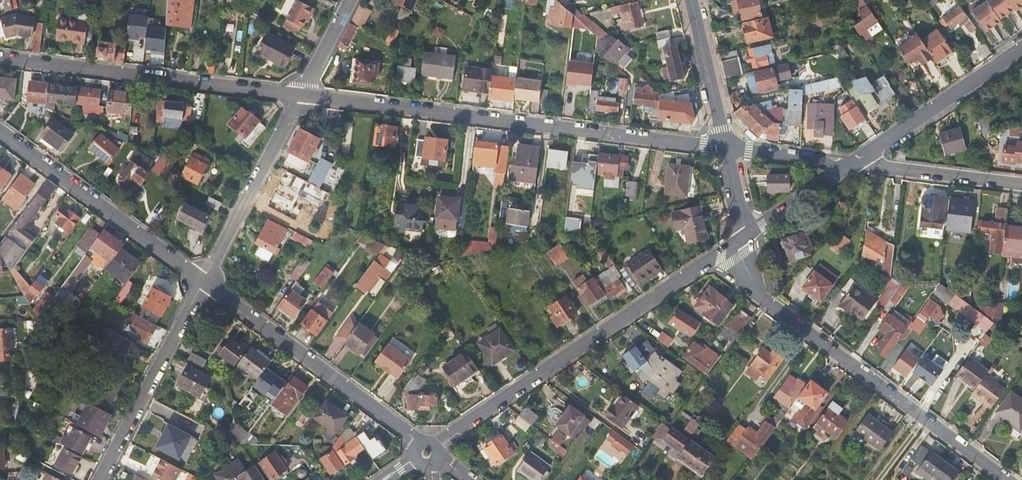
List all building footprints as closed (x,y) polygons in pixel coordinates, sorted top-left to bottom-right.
[(192,0),(168,0),(167,25),(191,28),(194,0),(192,0)] [(286,20),(302,27),(306,20),(313,7),(299,0),(296,0),(287,18),(286,20)] [(416,0),(395,0),(394,2),(410,11),(416,0)] [(554,12),(561,13),(559,25),(569,27),(572,14),(567,9),(556,0),(554,12)] [(567,0),(556,0),(567,9),(571,4),(567,0)] [(741,12),(738,0),(736,0),(732,1),(735,14),(741,12)] [(741,12),(743,19),(761,14),(758,0),(738,0),(741,12)] [(872,37),(883,30),(882,28),(863,0),(857,0),(856,2),(861,9),(858,11),(863,18),(854,24),(858,32),(860,32),(865,41),(872,37)] [(986,1),(987,2),(1000,21),(1015,10),(1007,0),(987,0),(986,1)] [(1015,10),(1016,12),(1021,8),(1021,0),(1007,0),(1015,10)] [(633,9),(638,8),(637,1),(619,6),(621,11),(625,11),(629,28),(642,25),(640,18),(635,19),(633,9)] [(1001,22),(1000,21),(987,2),(973,13),(987,33),(1001,22)] [(976,28),(971,21),(964,11),(960,6),(944,18),(951,27),(959,22),(962,27),(965,25),(970,33),(976,28)] [(315,8),(313,7),(306,20),(308,21),(315,8)] [(254,18),(270,26),(273,19),(257,11),(254,18)] [(165,51),(168,26),(150,24),(151,14),(130,12),(127,36),(146,39),(145,49),(165,51)] [(552,24),(559,25),(561,13),(554,12),(552,24)] [(74,40),(74,43),(86,44),(88,22),(89,16),(88,14),(81,13),(79,15),(78,21),(59,18),(57,38),(74,40)] [(591,22),(582,14),(574,16),(597,36),(599,38),(609,36),(592,22),(591,22)] [(15,16),(2,19),(2,20),(0,20),(0,37),(2,37),(6,36),(7,37),(18,35),(32,36),(34,17),(15,16)] [(771,36),(767,16),(743,22),(747,41),(771,36)] [(473,26),(495,37),(496,30),(476,19),(473,26)] [(298,34),(302,27),(286,20),(282,27),(298,34)] [(34,39),(33,52),(40,53),(43,24),(37,23),(35,39),(34,39)] [(345,50),(357,27),(350,23),(338,46),(345,50)] [(392,28),(385,40),(391,43),(397,31),(392,28)] [(937,29),(921,40),(933,58),(935,62),(952,51),(937,29)] [(657,33),(659,40),(670,37),(668,30),(657,33)] [(923,65),(933,58),(921,40),(916,32),(908,38),(909,40),(896,49),(908,66),(914,62),(919,59),(923,65)] [(293,48),(267,34),(259,51),(285,64),(293,48)] [(618,59),(624,64),(630,56),(625,51),(628,47),(619,40),(618,43),(611,38),(609,36),(599,38),(597,36),(595,51),(603,48),(618,59)] [(672,45),(670,37),(659,40),(656,40),(658,49),(663,48),(667,63),(660,64),(662,74),(669,72),(672,82),(683,79),(675,45),(672,45)] [(105,58),(105,61),(130,64),(132,46),(99,42),(98,56),(105,58)] [(770,44),(749,49),(751,55),(747,56),(748,61),(751,60),(753,66),(767,63),(767,62),(774,61),(770,44)] [(829,46),(830,53),(836,51),(837,48),(839,44),(829,46)] [(841,46),(837,48),(836,51),(843,60),(848,57),(841,46)] [(722,53),(724,59),(739,56),(738,49),(722,53)] [(954,54),(952,51),(935,62),(938,66),(954,54)] [(456,56),(431,53),(428,76),(453,79),(456,56)] [(721,60),(725,77),(743,73),(739,56),(724,59),(721,60)] [(405,57),(405,65),(416,66),(416,58),(405,57)] [(919,68),(923,65),(919,59),(914,62),(919,68)] [(374,62),(352,60),(350,82),(371,85),(374,62)] [(591,86),(593,64),(569,61),(566,85),(575,86),(575,84),(591,86)] [(223,63),(215,62),(215,66),(215,69),(214,74),(222,75),(223,63)] [(414,69),(397,67),(396,79),(413,81),(414,69)] [(464,89),(489,92),(491,76),(491,70),(481,69),(480,69),(466,68),(464,89)] [(777,86),(773,68),(755,72),(755,70),(746,72),(751,93),(777,86)] [(852,88),(847,91),(854,102),(860,98),(869,111),(896,93),(883,75),(877,79),(883,88),(878,92),(866,76),(857,82),(856,81),(851,85),(852,88)] [(516,80),(491,76),(489,92),(488,98),(513,101),(514,99),(514,96),(516,80)] [(628,79),(619,78),(617,91),(626,92),(628,79)] [(13,101),(16,81),(0,79),(0,99),(13,101)] [(514,96),(514,99),(539,102),(540,91),(541,82),(516,79),(516,80),(514,96)] [(802,92),(824,86),(824,80),(802,85),(802,90),(802,92)] [(27,101),(46,104),(48,85),(29,82),(27,101)] [(71,88),(53,85),(52,93),(70,95),(71,88)] [(643,89),(635,88),(633,104),(643,105),(642,110),(644,113),(649,113),(649,118),(657,119),(660,94),(653,93),(653,89),(648,85),(643,86),(643,89)] [(99,91),(76,88),(74,104),(89,106),(88,112),(96,113),(97,107),(99,91)] [(781,102),(781,107),(784,108),(801,109),(802,92),(802,90),(789,90),(789,101),(781,102)] [(548,92),(540,91),(539,102),(539,105),(546,106),(548,92)] [(590,91),(589,98),(588,108),(590,108),(590,115),(594,116),(595,109),(604,110),(604,111),(609,112),(610,110),(617,111),(618,103),(596,100),(596,99),(597,92),(590,91)] [(132,95),(108,92),(106,111),(130,115),(132,95)] [(675,96),(673,92),(660,94),(657,119),(691,124),(694,119),(688,94),(675,96)] [(165,102),(158,101),(156,116),(181,119),(183,103),(165,101),(165,102)] [(855,107),(850,101),(840,108),(852,127),(861,121),(852,109),(855,107)] [(813,137),(823,137),(823,135),(823,127),(822,127),(823,103),(808,103),(807,127),(814,127),(813,137)] [(739,119),(748,128),(762,112),(752,104),(749,107),(747,105),(742,107),(734,113),(740,118),(739,119)] [(834,104),(824,104),(823,127),(823,135),(833,135),(834,104)] [(258,120),(242,107),(229,124),(245,137),(241,141),(248,147),(256,137),(264,127),(258,121),(258,120)] [(784,123),(801,123),(801,109),(784,108),(784,117),(784,123)] [(771,109),(762,112),(748,128),(758,137),(763,132),(779,133),(780,123),(784,123),(784,117),(775,113),(771,109)] [(96,114),(95,129),(103,132),(104,129),(105,115),(96,114)] [(984,114),(977,116),(981,135),(989,133),(984,114)] [(72,135),(52,120),(40,137),(60,151),(72,135)] [(152,145),(154,127),(131,125),(127,135),(118,131),(116,133),(104,129),(103,132),(125,141),(129,142),(152,145)] [(395,147),(397,127),(376,125),(374,145),(395,147)] [(320,139),(301,129),(285,160),(304,170),(315,149),(319,152),(324,143),(319,140),(320,139)] [(498,130),(496,145),(509,147),(511,131),(498,130)] [(940,135),(941,140),(937,141),(939,151),(944,150),(945,156),(966,150),(961,130),(940,135)] [(194,134),(190,140),(192,141),(200,145),(201,135),(194,134)] [(114,151),(96,137),(85,152),(103,165),(114,151)] [(447,140),(425,137),(425,140),(418,139),(414,164),(422,165),(422,158),(444,160),(447,140)] [(196,145),(192,141),(187,147),(192,151),(196,145)] [(496,145),(477,142),(475,159),(495,162),(494,177),(495,178),(494,183),(499,183),(498,192),(504,193),(509,147),(496,145)] [(1003,144),(1001,159),(1014,161),(1016,146),(1003,144)] [(512,184),(536,186),(540,151),(519,149),(517,163),(520,164),(519,169),(513,168),(512,184)] [(589,176),(596,177),(596,174),(599,153),(599,150),(592,149),(589,176)] [(897,151),(896,158),(906,160),(906,152),(897,151)] [(207,159),(194,152),(191,157),(190,157),(181,174),(196,182),(205,165),(205,164),(207,159)] [(567,154),(548,152),(547,167),(565,169),(567,154)] [(617,168),(622,169),(626,169),(628,157),(599,153),(596,174),(605,175),(603,187),(615,188),(616,177),(617,168)] [(153,167),(136,155),(119,180),(125,185),(127,184),(132,178),(141,184),(153,167)] [(157,166),(162,170),(167,163),(166,163),(169,159),(165,157),(163,160),(162,160),(157,166)] [(690,166),(668,164),(665,194),(686,196),(690,166)] [(0,166),(0,190),(12,174),(0,166)] [(34,185),(20,174),(2,198),(17,209),(34,185)] [(308,175),(305,180),(316,186),(319,181),(308,175)] [(787,192),(787,177),(767,176),(767,191),(787,192)] [(57,185),(48,179),(0,244),(0,251),(11,271),(13,268),(36,237),(29,231),(30,229),(31,226),(28,224),(57,185)] [(312,194),(316,186),(305,180),(302,179),(298,186),(312,194)] [(289,185),(280,181),(278,185),(277,184),(265,207),(286,218),(298,195),(287,189),(289,185)] [(636,182),(627,181),(626,195),(635,196),(636,182)] [(427,211),(425,211),(422,210),(423,198),(400,195),(397,226),(404,227),(404,230),(425,232),(427,211)] [(943,198),(923,196),(919,227),(940,229),(943,198)] [(209,197),(205,204),(218,211),(222,203),(209,197)] [(437,228),(465,231),(468,201),(441,198),(437,228)] [(951,198),(949,198),(946,229),(969,231),(971,207),(950,205),(951,198)] [(972,200),(951,198),(950,205),(971,207),(972,200)] [(842,220),(848,205),(838,201),(833,216),(842,220)] [(209,216),(185,203),(178,218),(190,224),(188,228),(200,234),(209,216)] [(707,206),(673,213),(676,229),(691,226),(694,240),(713,236),(707,206)] [(61,208),(52,220),(69,232),(79,218),(69,210),(67,212),(61,208)] [(1000,252),(1002,235),(1003,235),(1004,226),(1005,222),(1006,209),(996,208),(995,222),(981,220),(979,233),(991,234),(989,251),(1000,252)] [(532,214),(511,211),(510,227),(530,229),(532,214)] [(286,229),(268,220),(263,230),(264,231),(258,244),(276,255),(279,249),(276,247),(286,229)] [(581,224),(567,222),(565,235),(581,231),(581,224)] [(299,225),(296,232),(307,238),(311,231),(299,225)] [(1021,265),(1021,228),(1004,226),(1003,235),(1002,250),(1013,251),(1012,256),(1011,264),(1021,265)] [(124,244),(104,229),(100,235),(88,251),(63,285),(70,290),(92,261),(99,267),(105,259),(111,263),(121,249),(124,244)] [(80,245),(88,251),(100,235),(92,229),(80,245)] [(883,260),(882,271),(890,276),(891,267),(893,245),(884,243),(866,231),(862,254),(873,261),(877,257),(883,260)] [(309,247),(313,241),(307,238),(296,232),(292,238),(309,247)] [(472,253),(462,253),(461,262),(497,253),(499,233),(492,233),(490,250),(472,248),(472,253)] [(800,234),(783,240),(791,261),(808,254),(808,253),(812,248),(806,234),(801,234),(800,234)] [(849,240),(842,234),(832,247),(840,253),(849,240)] [(376,252),(380,242),(369,238),(365,248),(376,252)] [(562,247),(549,255),(557,268),(570,259),(562,247)] [(141,264),(121,249),(111,263),(107,268),(127,283),(141,264)] [(11,272),(11,271),(0,251),(0,273),(11,272)] [(611,269),(616,265),(607,252),(602,255),(611,269)] [(652,253),(622,273),(624,277),(631,287),(648,276),(649,278),(655,274),(654,272),(661,267),(652,253)] [(387,261),(378,255),(374,260),(375,261),(357,284),(366,291),(376,276),(384,281),(390,273),(398,263),(390,257),(387,261)] [(290,277),(296,282),(297,280),(304,271),(306,268),(310,262),(304,257),(299,264),(290,277)] [(820,263),(815,270),(833,284),(838,277),(820,263)] [(401,266),(395,274),(399,277),(405,269),(401,266)] [(891,267),(890,276),(891,277),(900,283),(902,268),(891,267)] [(31,286),(13,268),(11,271),(11,272),(24,295),(31,286)] [(320,288),(322,289),(333,274),(326,269),(316,282),(315,280),(307,290),(314,296),(320,288)] [(815,270),(802,287),(820,301),(833,284),(815,270)] [(310,275),(304,271),(297,280),(303,285),(310,275)] [(592,308),(608,297),(603,291),(599,284),(590,272),(584,276),(585,279),(576,285),(592,308)] [(50,281),(40,274),(31,286),(24,295),(27,299),(29,303),(35,295),(38,297),(50,281)] [(952,292),(956,295),(962,281),(953,276),(947,289),(952,292)] [(628,292),(633,289),(631,287),(624,277),(613,284),(609,278),(599,284),(603,291),(606,290),(612,300),(627,291),(628,292)] [(878,302),(884,306),(888,301),(900,283),(891,277),(887,283),(890,285),(878,302)] [(837,286),(847,294),(853,286),(843,278),(837,286)] [(999,297),(1018,298),(1019,281),(1001,280),(999,297)] [(113,302),(119,305),(134,284),(129,281),(113,302)] [(893,304),(908,283),(900,283),(888,301),(893,304)] [(933,290),(951,303),(957,295),(956,295),(952,292),(947,289),(939,283),(938,283),(933,290)] [(732,303),(709,286),(699,298),(701,299),(695,306),(718,323),(732,303)] [(853,286),(847,294),(839,304),(849,312),(851,310),(864,318),(876,302),(853,286)] [(153,288),(143,306),(162,316),(172,297),(153,288)] [(305,300),(291,289),(276,309),(290,321),(305,300)] [(46,292),(33,310),(38,319),(49,304),(54,297),(46,292)] [(951,303),(966,314),(972,306),(966,302),(957,295),(951,303)] [(566,297),(551,307),(556,313),(553,316),(559,325),(577,313),(566,297)] [(911,305),(905,301),(902,306),(907,310),(911,305)] [(934,307),(926,301),(908,325),(912,328),(914,325),(918,327),(920,324),(921,324),(934,307)] [(1003,303),(996,302),(995,307),(993,322),(1001,323),(1003,303)] [(54,308),(49,304),(38,319),(47,317),(54,308)] [(330,315),(316,304),(302,324),(316,335),(330,315)] [(546,306),(553,316),(556,313),(551,307),(549,304),(546,306)] [(966,314),(977,322),(982,314),(978,311),(972,306),(966,314)] [(979,306),(978,311),(982,314),(993,322),(995,307),(979,306)] [(691,336),(700,322),(678,308),(669,322),(683,332),(684,331),(691,336)] [(740,308),(718,334),(732,343),(735,338),(743,327),(751,316),(740,308)] [(908,321),(893,310),(890,314),(888,313),(877,328),(885,334),(883,337),(874,349),(885,357),(896,342),(894,340),(908,321)] [(148,343),(157,325),(135,314),(132,318),(135,320),(131,328),(139,332),(136,337),(148,343)] [(977,322),(988,330),(993,322),(982,314),(977,322)] [(359,323),(351,317),(337,336),(344,342),(345,342),(359,323)] [(42,347),(47,325),(38,320),(33,343),(42,347)] [(359,323),(345,342),(359,353),(360,351),(366,344),(373,335),(373,334),(359,323)] [(749,332),(743,327),(735,338),(742,342),(749,332)] [(0,329),(0,361),(11,360),(10,349),(12,348),(10,328),(0,329)] [(110,329),(98,352),(116,360),(120,363),(132,340),(110,329)] [(514,350),(500,330),(480,345),(493,364),(514,350)] [(993,336),(987,332),(981,340),(987,344),(993,336)] [(665,333),(659,340),(665,345),(671,337),(665,333)] [(373,335),(366,344),(360,351),(366,356),(379,340),(373,335)] [(231,339),(220,354),(234,365),(247,348),(243,344),(241,346),(231,339)] [(712,360),(717,354),(705,346),(704,348),(694,341),(683,356),(704,371),(703,373),(708,376),(717,363),(712,360)] [(410,361),(387,343),(374,361),(381,366),(381,367),(390,374),(390,373),(397,378),(410,361)] [(643,384),(647,381),(659,389),(656,394),(664,400),(669,392),(673,395),(681,383),(677,381),(683,371),(665,358),(663,361),(659,358),(660,357),(655,350),(645,358),(636,345),(622,355),(637,375),(635,376),(638,379),(639,378),(643,384)] [(722,346),(717,354),(712,360),(717,363),(727,350),(722,346)] [(238,365),(258,380),(271,362),(251,347),(238,365)] [(782,357),(773,350),(771,352),(763,347),(748,366),(758,374),(761,369),(769,375),(782,357)] [(906,376),(919,358),(906,349),(893,366),(906,376)] [(62,351),(57,359),(65,362),(69,355),(62,351)] [(456,385),(478,370),(466,352),(444,367),(456,385)] [(192,353),(188,360),(203,368),(208,361),(192,353)] [(913,372),(932,386),(943,370),(924,356),(913,372)] [(965,379),(975,387),(984,374),(987,370),(968,357),(955,375),(963,381),(965,379)] [(123,374),(127,367),(120,363),(116,360),(112,368),(123,374)] [(423,365),(418,371),(423,375),(428,368),(423,365)] [(123,374),(112,368),(111,368),(95,398),(110,406),(126,375),(123,374)] [(209,379),(188,368),(180,384),(205,397),(210,387),(206,385),(209,379)] [(424,380),(415,373),(405,387),(413,394),(424,380)] [(1004,389),(984,374),(975,387),(974,389),(972,391),(983,399),(981,402),(990,408),(1004,389)] [(286,389),(284,388),(272,403),(288,415),(309,388),(295,377),(286,389)] [(963,381),(974,389),(975,387),(965,379),(963,381)] [(781,408),(785,412),(788,408),(788,406),(802,387),(795,382),(792,387),(784,381),(774,396),(781,401),(779,404),(783,406),(781,408)] [(799,396),(798,395),(788,408),(785,412),(807,427),(821,406),(818,404),(827,392),(811,381),(799,396)] [(264,393),(254,385),(251,389),(262,397),(264,393)] [(262,397),(251,389),(239,404),(250,413),(252,410),(257,414),(270,397),(264,393),(262,397)] [(970,394),(981,402),(983,399),(972,391),(970,394)] [(1009,392),(995,411),(1002,416),(999,420),(1018,434),(1021,430),(1021,401),(1009,392)] [(623,427),(639,405),(624,394),(614,407),(613,406),(606,415),(623,427)] [(437,396),(407,395),(407,408),(429,409),(429,405),(437,405),(437,396)] [(14,397),(9,423),(17,422),(23,396),(14,397)] [(235,401),(231,405),(233,413),(235,411),(238,407),(239,404),(235,401)] [(326,401),(315,417),(329,427),(323,436),(330,441),(348,416),(326,401)] [(846,422),(838,416),(843,409),(832,401),(827,407),(813,426),(818,430),(816,433),(824,438),(829,432),(835,436),(846,422)] [(76,414),(71,421),(100,437),(112,414),(89,403),(81,416),(76,414)] [(526,406),(519,415),(531,423),(537,415),(526,406)] [(590,421),(570,406),(556,425),(572,437),(578,429),(583,431),(590,421)] [(781,408),(776,416),(780,419),(785,412),(781,408)] [(867,413),(866,416),(876,423),(878,421),(867,413)] [(758,432),(766,438),(780,419),(776,416),(774,418),(768,414),(765,419),(766,420),(758,432)] [(892,432),(878,421),(876,423),(866,416),(854,431),(879,450),(892,432)] [(785,424),(781,421),(776,427),(780,431),(785,424)] [(689,439),(671,427),(670,428),(662,422),(652,437),(660,443),(664,437),(682,450),(678,455),(702,472),(713,455),(690,439),(689,439)] [(739,423),(727,441),(733,445),(745,427),(739,423)] [(156,447),(180,459),(192,436),(168,424),(156,447)] [(747,424),(745,427),(733,445),(751,458),(766,438),(758,432),(747,424)] [(230,431),(218,425),(214,431),(220,433),(226,436),(230,431)] [(213,445),(220,433),(214,431),(206,426),(204,431),(211,435),(208,442),(213,445)] [(231,436),(241,444),(249,433),(239,426),(231,436)] [(616,432),(608,427),(602,435),(609,439),(611,441),(616,432)] [(65,436),(62,443),(83,453),(92,437),(74,428),(69,438),(65,436)] [(558,431),(552,439),(559,445),(566,437),(558,431)] [(622,436),(616,432),(611,441),(609,439),(607,441),(616,447),(617,445),(623,449),(629,441),(627,440),(623,445),(618,442),(622,436)] [(257,439),(249,433),(241,444),(257,445),(257,439)] [(502,435),(484,447),(495,463),(513,452),(502,435)] [(627,440),(622,436),(618,442),(623,445),(627,440)] [(347,448),(340,437),(334,446),(347,464),(355,459),(353,457),(365,448),(360,440),(347,448)] [(549,443),(565,455),(568,451),(559,445),(552,439),(549,443)] [(957,470),(945,461),(931,450),(923,444),(912,459),(919,465),(914,471),(926,479),(950,479),(957,470)] [(945,461),(957,470),(961,465),(958,463),(956,465),(938,451),(940,449),(935,445),(931,450),(945,461)] [(81,457),(64,448),(55,465),(71,474),(81,457)] [(344,466),(333,451),(321,459),(332,475),(344,466)] [(550,466),(530,451),(517,469),(532,479),(540,479),(543,479),(549,472),(547,470),(550,466)] [(259,464),(270,479),(273,479),(287,471),(275,452),(259,464)] [(216,476),(219,479),(265,479),(248,454),(216,476)] [(181,470),(156,456),(149,470),(169,479),(176,479),(181,470)]
